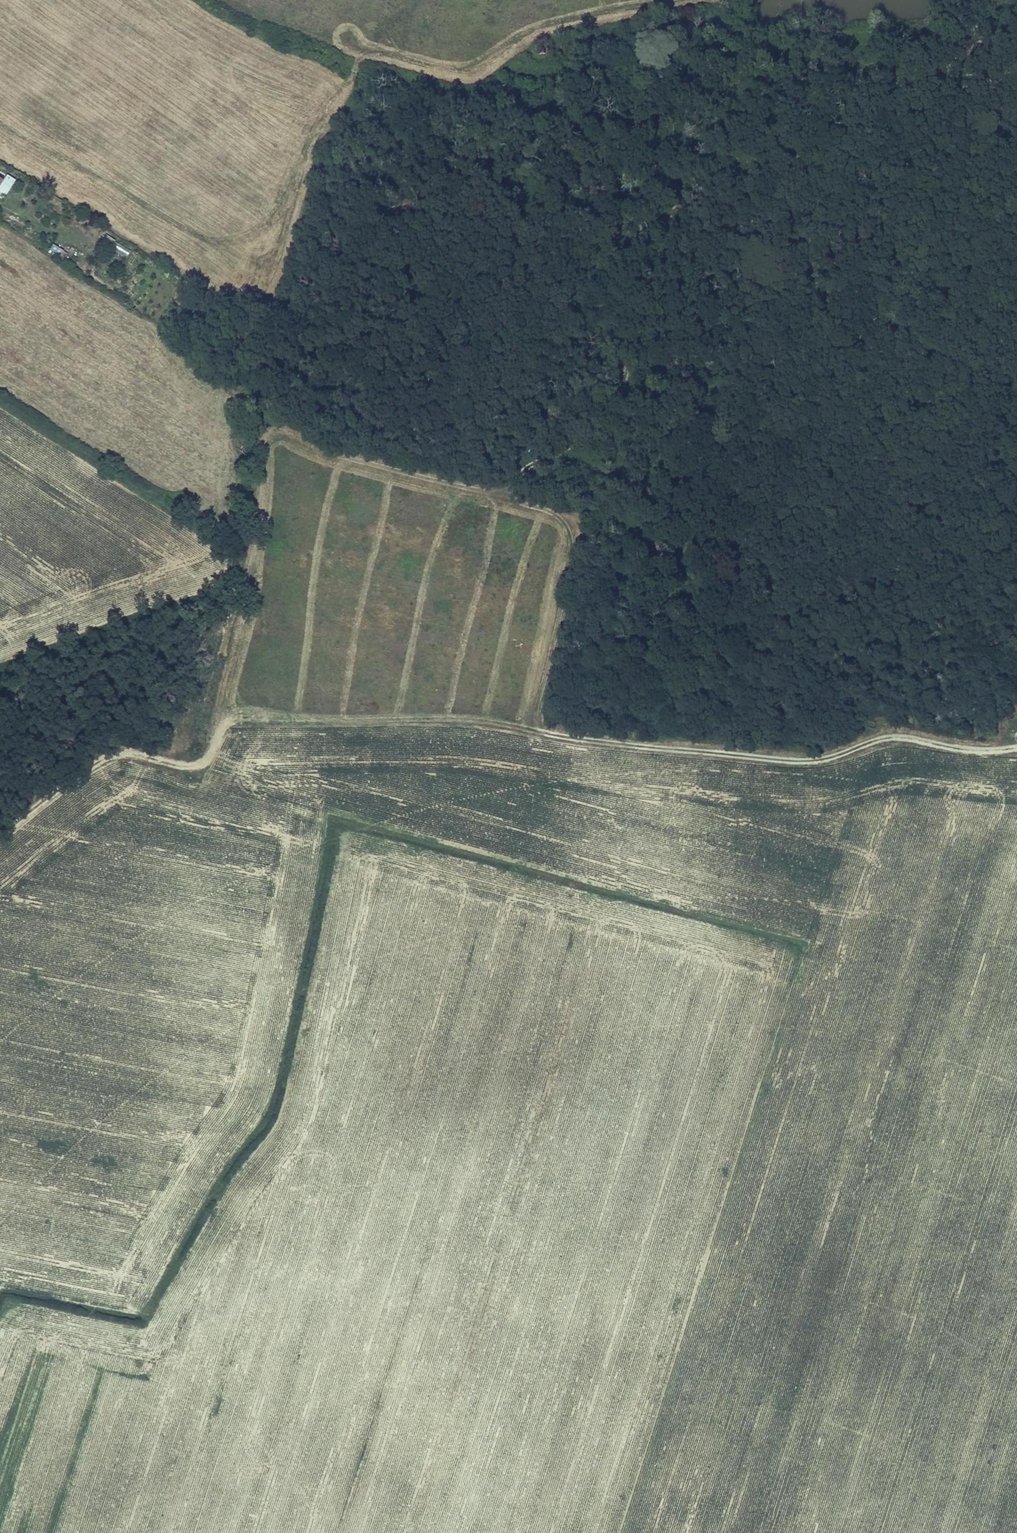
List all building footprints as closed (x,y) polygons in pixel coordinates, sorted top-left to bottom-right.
[(10,197),(15,190),(3,182),(0,180),(0,191),(10,197)] [(64,251),(54,244),(50,250),(61,256),(64,251)]
